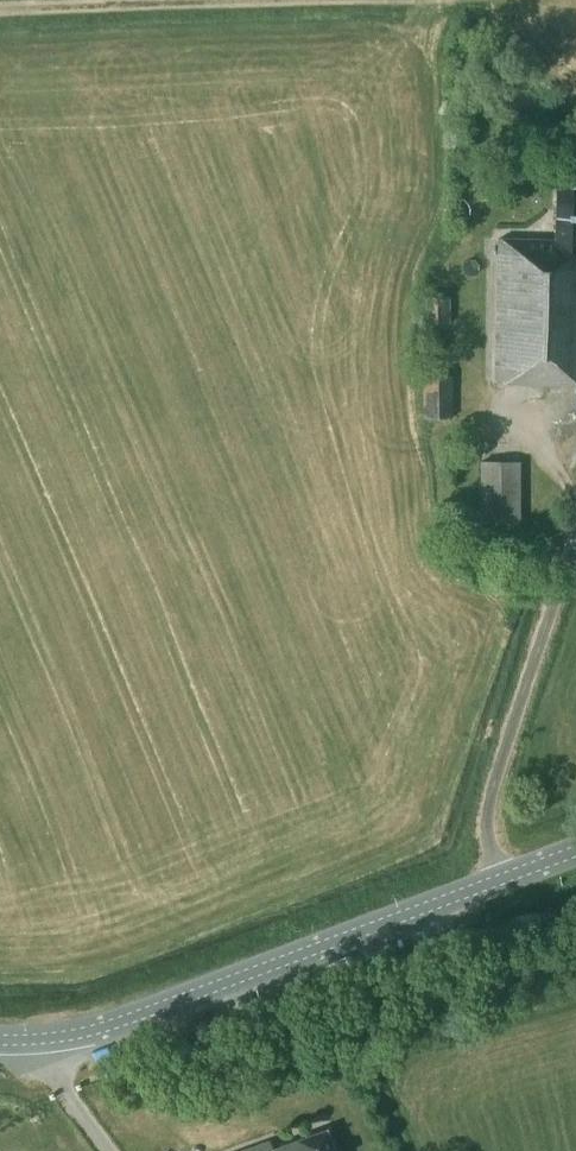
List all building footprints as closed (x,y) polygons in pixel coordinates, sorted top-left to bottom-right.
[(555,240),(498,239),(495,382),(575,384),(575,181),(556,181),(555,240)] [(425,323),(450,323),(450,296),(425,296),(425,323)] [(422,417),(452,416),(453,375),(422,375),(422,417)] [(518,521),(519,463),(480,462),(480,521),(518,521)] [(242,1150),(335,1150),(327,1129),(273,1148),(270,1141),(242,1150)]
